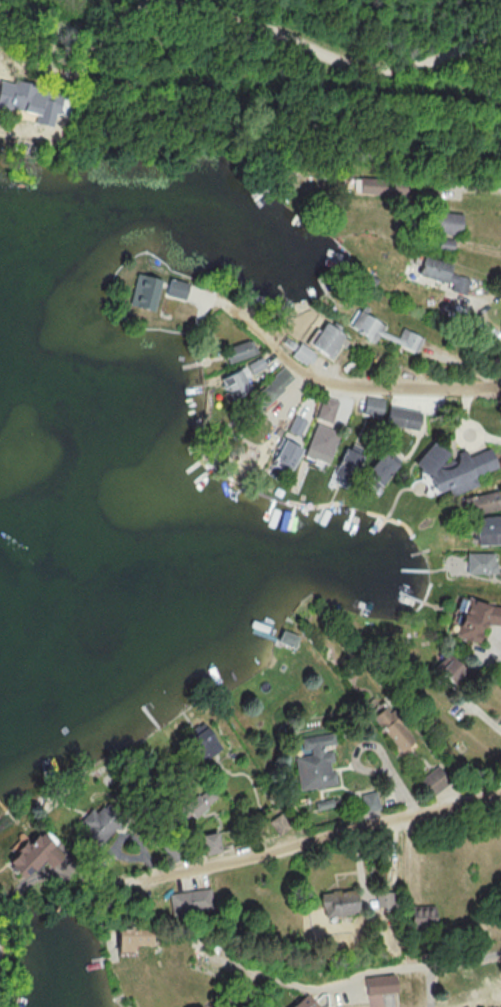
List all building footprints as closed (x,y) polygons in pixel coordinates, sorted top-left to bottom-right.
[(393,194),(393,178),(359,177),(359,193),(393,194)] [(461,212),(431,207),(427,230),(458,235),(461,212)] [(439,237),(454,239),(453,249),(438,247),(439,237)] [(424,255),(452,263),(450,271),(472,277),(466,294),(452,290),(454,283),(447,281),(447,282),(418,274),(424,255)] [(137,272),(161,279),(153,309),(129,303),(137,272)] [(371,275),(379,278),(376,284),(368,281),(371,275)] [(169,278),(188,283),(184,299),(165,294),(169,278)] [(357,307),(361,309),(363,305),(369,309),(366,313),(376,320),(384,325),(381,330),(397,337),(402,326),(422,337),(415,351),(379,335),(373,342),(364,337),(364,334),(349,326),(352,322),(349,321),(357,307)] [(324,321),(330,325),(333,321),(340,326),(337,331),(343,335),(327,356),(309,343),(324,321)] [(298,342),(313,351),(305,363),(291,354),(294,350),(281,341),(285,336),(297,344),(298,342)] [(252,340),(254,346),(255,346),(257,352),(229,362),(225,348),(252,340)] [(260,356),(265,365),(250,373),(246,364),(260,356)] [(220,378),(244,365),(250,375),(244,378),(249,388),(230,398),(220,378)] [(281,365),(292,377),(281,387),(282,389),(258,409),(248,398),(272,378),(269,375),(281,365)] [(365,395),(385,398),(382,417),(362,414),(365,395)] [(322,396),(338,401),(330,422),(315,417),(322,396)] [(390,405),(422,411),(418,430),(386,424),(390,405)] [(293,415),(305,420),(299,436),(286,430),(293,415)] [(315,422),(340,431),(327,465),(303,457),(315,422)] [(280,436),(301,448),(290,468),(272,458),(278,448),(274,446),(280,436)] [(464,449),(469,455),(490,447),(497,466),(473,475),(477,484),(451,495),(447,487),(435,492),(428,474),(418,471),(420,468),(413,463),(432,439),(448,452),(440,462),(442,462),(445,462),(448,461),(452,456),(452,453),(464,449)] [(351,442),(362,447),(359,454),(361,455),(350,481),(333,474),(345,446),(348,448),(351,442)] [(386,447),(402,459),(381,485),(365,472),(386,447)] [(500,498),(498,488),(462,495),(467,517),(500,510),(500,498)] [(476,517),(478,545),(500,543),(500,532),(500,515),(476,517)] [(468,552),(494,553),(494,563),(498,563),(498,573),(467,572),(468,552)] [(468,597),(454,634),(478,643),(482,633),(480,630),(481,627),(485,629),(487,625),(500,624),(500,605),(468,597)] [(293,648),(299,636),(283,629),(277,641),(293,648)] [(466,668),(448,652),(434,667),(453,684),(466,668)] [(384,706),(387,712),(393,708),(418,741),(400,754),(372,715),(384,706)] [(203,721),(221,747),(204,760),(185,733),(203,721)] [(300,738),(333,733),(334,742),(321,744),(322,752),(331,751),(332,761),(329,761),(330,771),(336,770),(338,784),(324,786),(324,788),(317,790),(316,788),(299,791),(294,756),(311,753),(310,747),(302,748),(300,738)] [(437,765),(451,782),(433,796),(419,779),(437,765)] [(209,786),(217,796),(208,803),(209,807),(196,817),(185,803),(199,791),(201,793),(209,786)] [(360,794),(375,790),(379,808),(365,812),(360,794)] [(314,802),(332,797),(333,799),(339,798),(340,801),(333,802),(334,805),(316,809),(314,802)] [(100,805),(118,821),(97,844),(76,824),(90,808),(94,811),(100,805)] [(280,813),(290,828),(278,836),(268,821),(280,813)] [(201,835),(217,832),(221,851),(205,854),(201,835)] [(39,833),(61,854),(48,867),(43,861),(34,870),(30,867),(20,877),(9,866),(11,864),(7,860),(16,851),(14,849),(22,841),(26,843),(34,834),(37,835),(39,833)] [(318,892),(352,888),(355,911),(324,915),(323,906),(320,907),(320,905),(318,892)] [(169,893),(212,889),(214,915),(171,919),(169,893)] [(374,892),(390,891),(392,904),(376,906),(374,892)] [(411,905),(437,905),(437,923),(411,922),(412,913),(411,905)] [(118,928),(127,928),(127,922),(139,923),(139,931),(153,931),(153,945),(134,945),(134,952),(117,952),(118,928)] [(363,975),(366,1006),(379,1006),(378,992),(395,990),(393,972),(363,975)] [(305,995),(316,1006),(292,1006),(305,995)]
